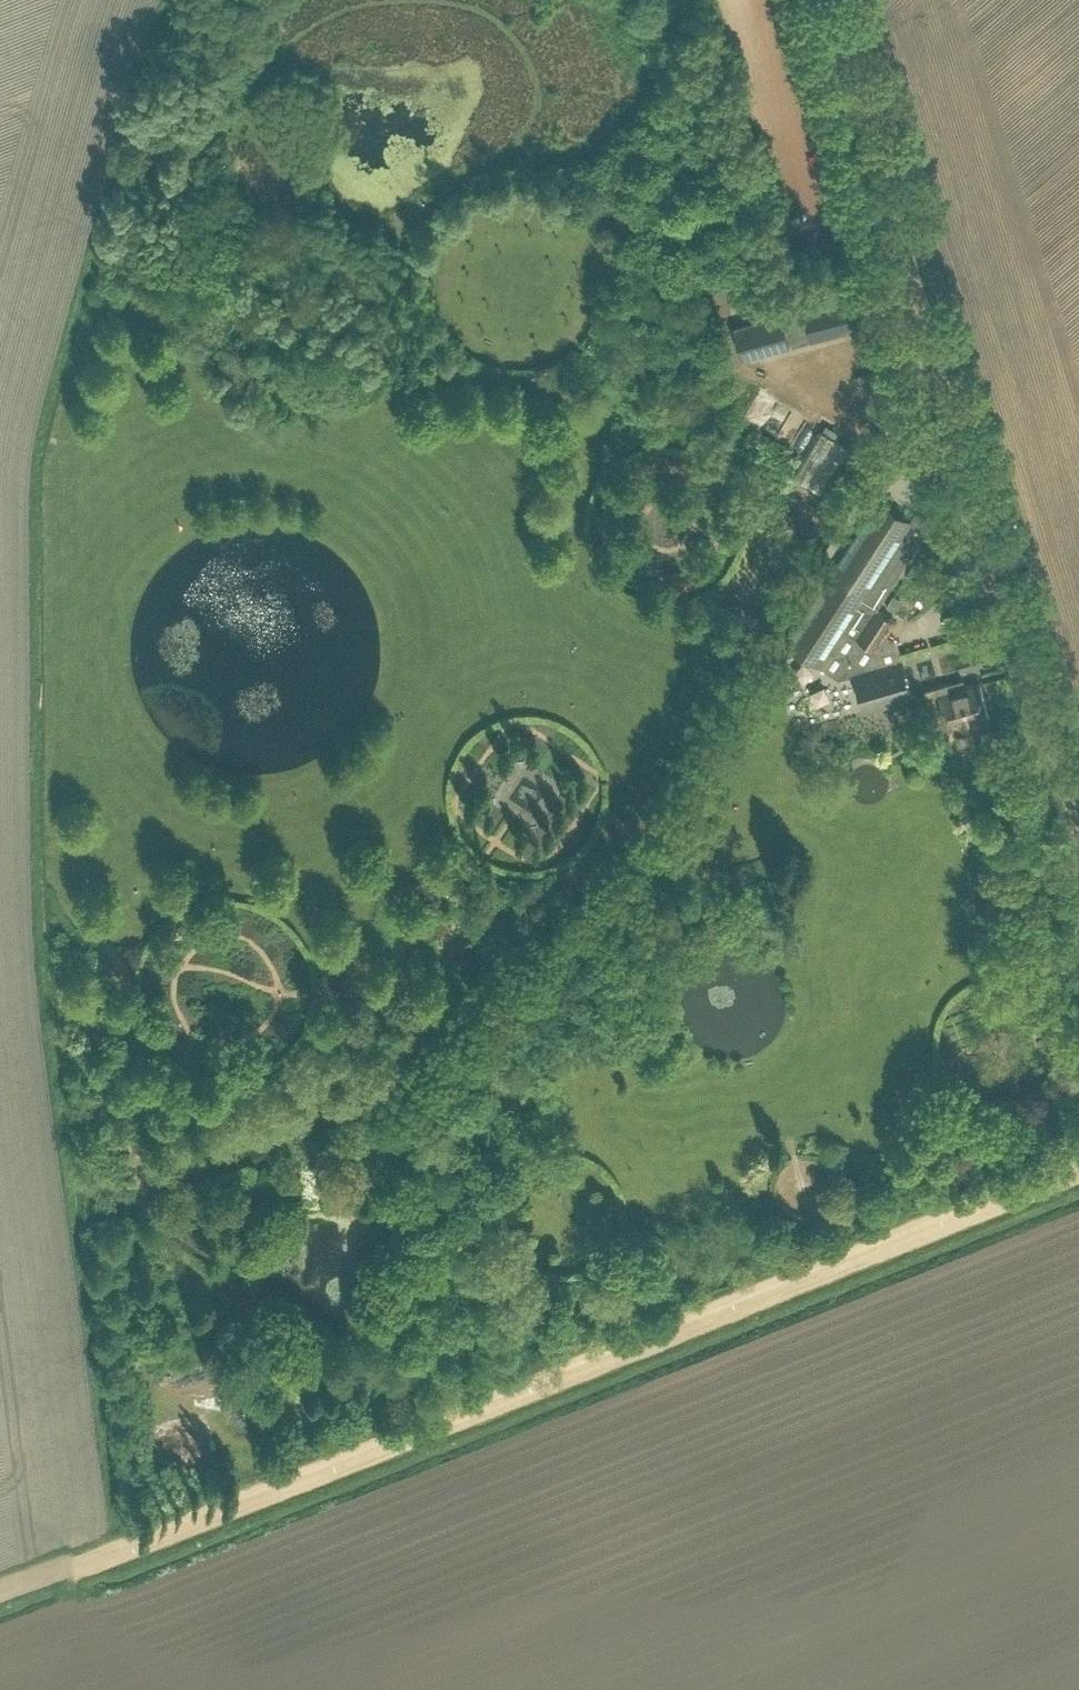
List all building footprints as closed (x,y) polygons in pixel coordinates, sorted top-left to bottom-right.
[(860,326),(852,294),(733,325),(742,357),(860,326)] [(787,428),(796,411),(782,403),(773,420),(787,428)] [(845,444),(822,430),(795,474),(818,488),(845,444)] [(893,477),(875,465),(854,498),(872,509),(786,642),(840,677),(855,673),(862,702),(910,690),(898,642),(886,634),(896,619),(877,607),(932,522),(915,512),(912,518),(880,497),(893,477)] [(964,686),(961,677),(925,688),(936,724),(947,721),(948,727),(954,725),(959,742),(992,733),(987,714),(990,714),(980,681),(964,686)] [(498,800),(540,829),(563,796),(522,767),(498,800)]
